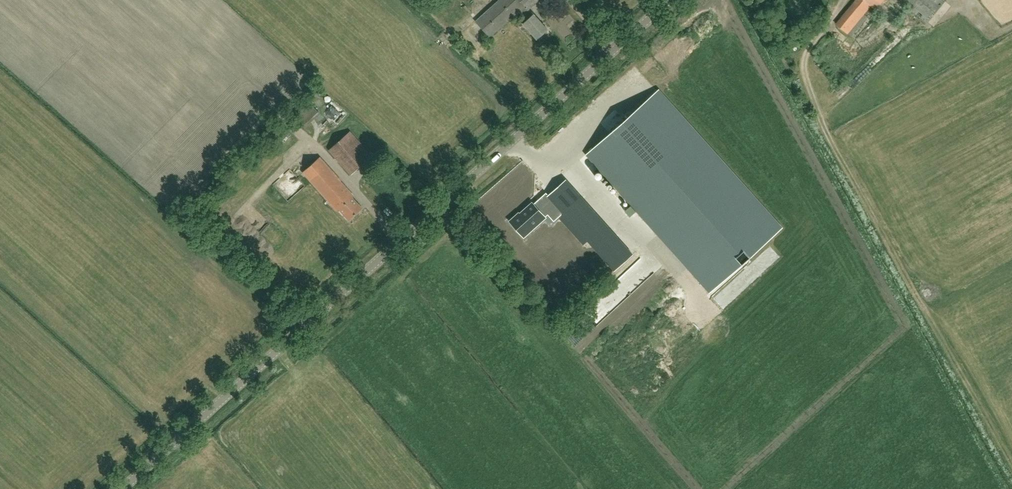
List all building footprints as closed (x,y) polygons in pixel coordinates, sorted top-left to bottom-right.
[(476,21),(490,37),(518,11),(527,21),(523,24),(536,39),(547,29),(534,15),(533,15),(528,9),(538,0),(499,0),(476,21)] [(847,33),(871,5),(876,9),(884,0),(867,0),(866,0),(857,0),(837,24),(847,33)] [(930,20),(945,1),(944,0),(905,0),(930,20)] [(587,153),(710,293),(782,229),(658,90),(587,153)] [(340,124),(349,114),(335,101),(326,111),(340,124)] [(305,128),(320,114),(310,103),(295,116),(305,128)] [(281,143),(289,134),(283,128),(274,136),(281,143)] [(350,175),(371,156),(350,132),(328,150),(350,175)] [(275,169),(282,164),(274,153),(267,159),(275,169)] [(348,220),(362,208),(352,197),(354,196),(320,158),(303,172),(337,211),(339,209),(348,220)] [(563,213),(587,241),(614,271),(633,254),(580,195),(566,179),(548,195),(547,196),(549,198),(537,208),(533,204),(532,203),(520,214),(513,220),(519,226),(521,224),(529,232),(544,218),(548,215),(554,221),(558,217),(563,213)] [(286,185),(283,190),(294,196),(296,191),(286,185)]
